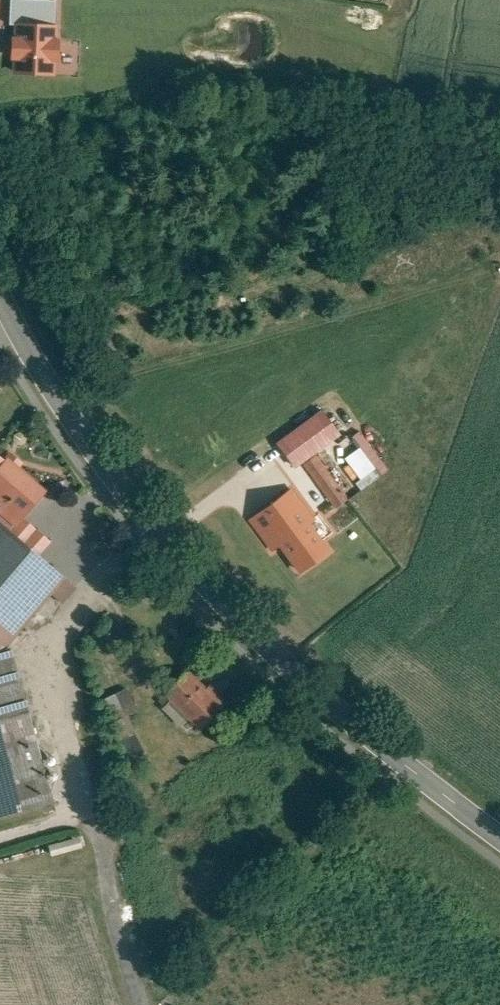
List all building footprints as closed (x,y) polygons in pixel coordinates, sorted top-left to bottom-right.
[(57,25),(15,25),(15,74),(57,75),(57,25)] [(286,467),(335,437),(317,409),(268,440),(286,467)] [(341,454),(356,487),(383,474),(362,430),(350,436),(355,447),(341,454)] [(16,524),(46,488),(0,449),(0,510),(16,524)] [(314,457),(304,465),(336,508),(346,500),(314,457)] [(316,520),(292,489),(250,519),(272,553),(281,548),(301,577),(332,552),(311,526),(316,520)] [(50,587),(65,599),(78,583),(0,518),(0,646),(50,587)] [(0,651),(0,815),(56,799),(14,647),(0,651)] [(222,706),(188,672),(164,696),(198,730),(222,706)] [(126,691),(107,700),(111,709),(130,701),(126,691)]
